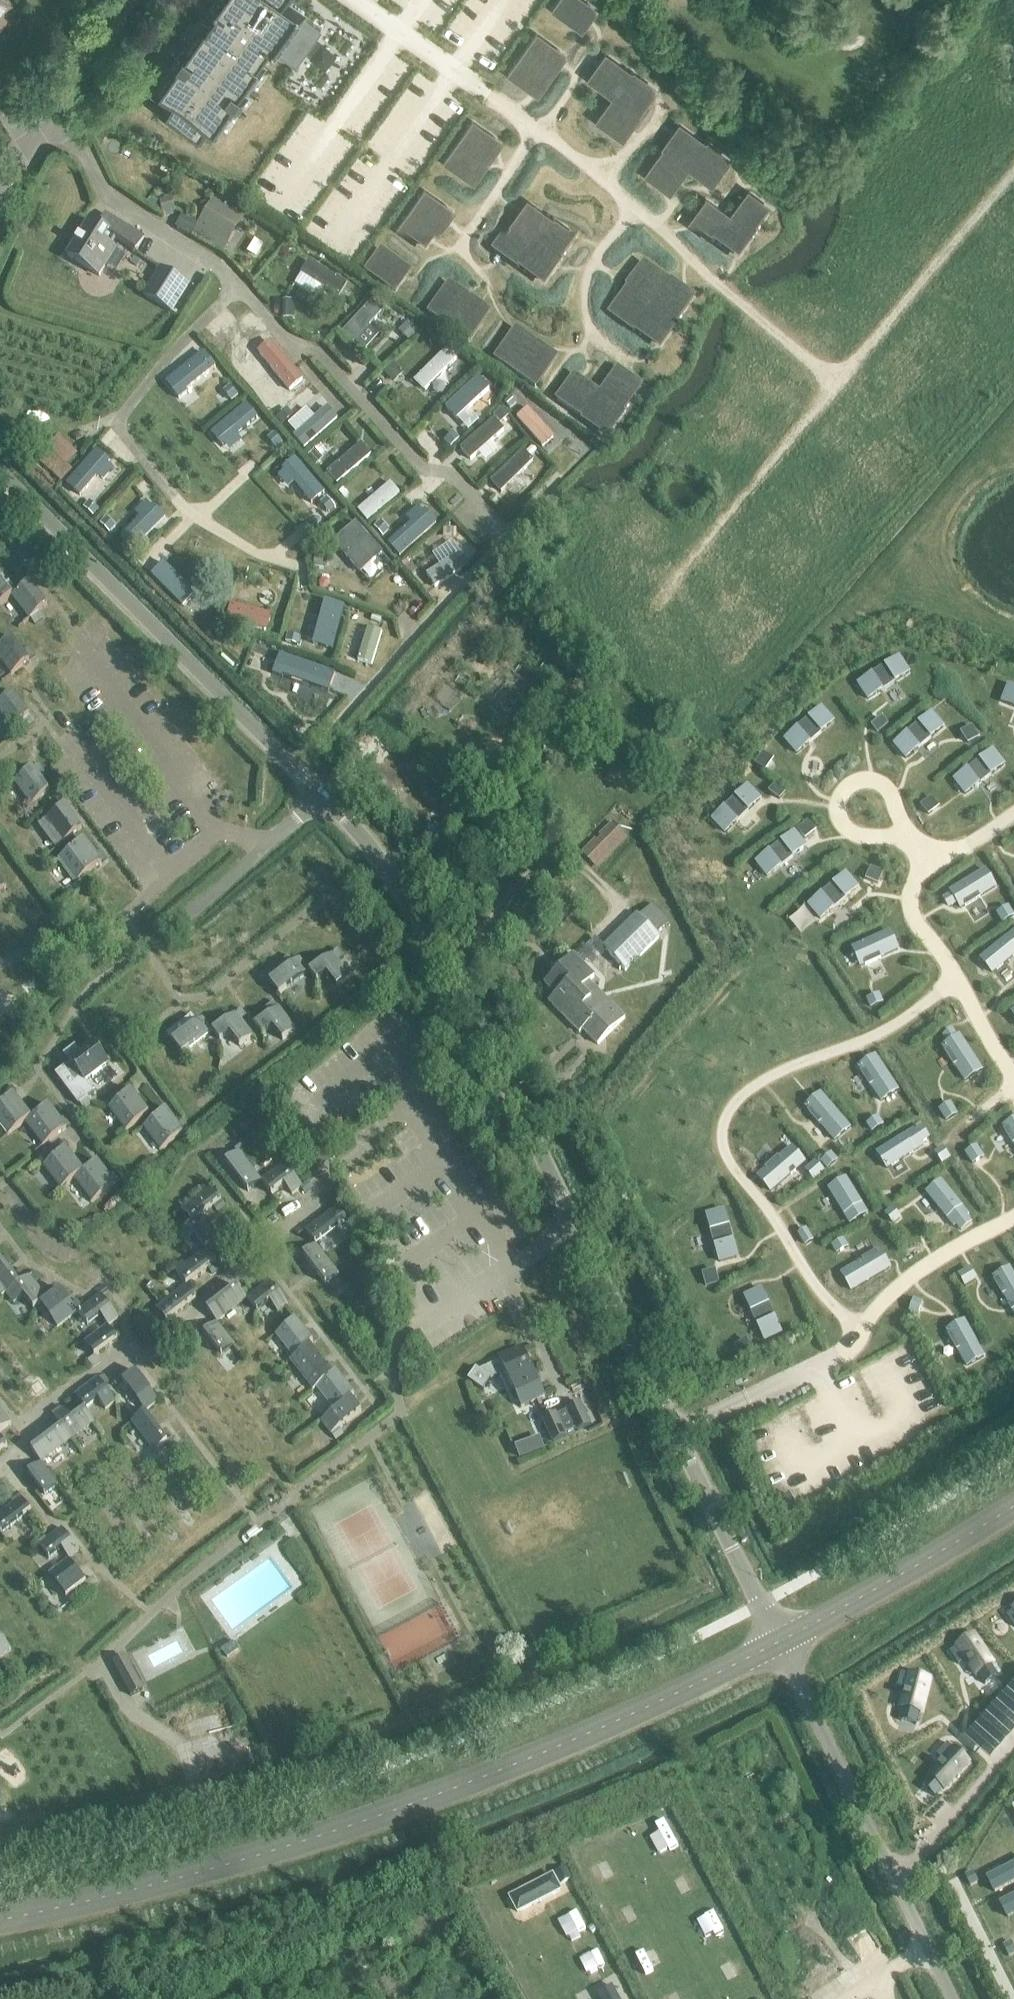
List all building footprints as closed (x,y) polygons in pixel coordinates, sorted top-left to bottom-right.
[(8,18),(4,15),(13,3),(9,0),(0,0),(0,29),(8,18)] [(211,8),(217,13),(208,25),(204,22),(185,49),(183,48),(173,63),(174,64),(155,92),(169,102),(162,112),(200,139),(207,129),(215,134),(234,107),(236,108),(247,93),(245,92),(265,64),(260,61),(269,49),(275,53),(278,49),(297,62),(321,28),(302,15),(305,10),(290,0),(217,0),(211,8)] [(553,6),(577,24),(590,5),(584,0),(558,0),(553,6)] [(536,33),(522,53),(545,69),(559,50),(536,33)] [(522,53),(509,72),(533,88),(545,69),(522,53)] [(632,73),(613,59),(596,82),(615,96),(629,77),(632,73)] [(652,94),(629,77),(615,96),(634,110),(633,111),(638,113),(652,94)] [(634,110),(615,96),(598,119),(617,133),(633,111),(634,110)] [(473,120),(458,140),(482,156),(496,136),(473,120)] [(706,143),(686,129),(670,152),(689,166),(702,147),(703,148),(706,143)] [(458,140),(445,159),(468,176),(482,156),(458,140)] [(703,148),(702,147),(689,166),(712,183),(725,164),(703,148)] [(675,185),(689,166),(670,152),(666,149),(652,168),(675,185)] [(424,189),(410,209),(434,225),(448,206),(424,189)] [(224,233),(241,208),(219,194),(210,208),(204,204),(200,211),(201,212),(200,214),(205,217),(203,219),(224,233)] [(767,216),(745,197),(731,216),(750,230),(749,231),(754,234),(767,216)] [(717,235),(731,216),(708,199),(694,218),(717,235)] [(551,224),(554,220),(534,206),(518,228),(518,229),(536,242),(551,224)] [(410,209),(396,228),(420,244),(434,225),(410,209)] [(136,252),(144,239),(106,215),(98,228),(89,222),(67,257),(99,277),(116,250),(111,247),(116,240),(136,252)] [(749,231),(750,230),(731,216),(717,235),(713,239),(733,253),(749,231)] [(551,224),(536,242),(555,256),(555,257),(559,260),(573,240),(551,224)] [(523,261),(536,242),(518,229),(518,228),(514,225),(500,244),(522,261),(523,261)] [(555,256),(536,242),(523,261),(522,261),(519,265),(538,279),(555,257),(555,256)] [(366,270),(390,287),(403,267),(380,251),(366,270)] [(302,275),(340,299),(348,285),(310,261),(302,275)] [(144,296),(171,313),(188,286),(161,269),(144,296)] [(667,287),(670,283),(651,269),(634,291),(633,292),(652,305),(666,286),(667,287)] [(666,286),(652,305),(671,319),(670,320),(675,323),(689,303),(667,287),(666,286)] [(639,324),(652,305),(633,292),(634,291),(630,288),(616,307),(638,324),(639,324)] [(430,315),(449,328),(465,304),(446,291),(430,315)] [(449,328),(469,341),(485,318),(465,304),(449,328)] [(372,305),(352,327),(362,335),(381,313),(372,305)] [(635,328),(654,342),(670,320),(671,319),(652,305),(639,324),(638,324),(635,328)] [(496,360),(516,374),(532,350),(512,337),(496,360)] [(258,353),(291,392),(304,381),(272,341),(258,353)] [(447,349),(416,381),(426,391),(457,360),(447,349)] [(516,374),(536,387),(552,364),(532,350),(516,374)] [(205,355),(173,388),(185,399),(216,366),(205,355)] [(613,376),(599,394),(618,408),(618,409),(622,412),(636,392),(613,376)] [(479,377),(446,408),(457,420),(490,389),(479,377)] [(564,404),(583,418),(599,394),(581,381),(564,404)] [(583,418),(602,431),(618,409),(618,408),(599,394),(583,418)] [(246,402),(211,432),(222,444),(257,414),(246,402)] [(283,411),(305,436),(314,428),(301,413),(304,410),(299,404),(296,407),(292,403),(283,411)] [(523,423),(552,456),(562,446),(534,414),(523,423)] [(494,420),(465,447),(473,456),(502,429),(494,420)] [(328,473),(338,485),(372,456),(362,444),(328,473)] [(523,451),(491,482),(502,493),(534,462),(523,451)] [(118,461),(96,488),(107,498),(130,471),(118,461)] [(327,497),(304,469),(294,477),(304,489),(299,493),(307,503),(312,499),(317,505),(327,497)] [(391,483),(358,511),(368,522),(400,495),(391,483)] [(159,499),(134,537),(146,544),(171,507),(159,499)] [(390,548),(399,559),(431,531),(422,520),(390,548)] [(334,543),(361,574),(384,555),(357,523),(334,543)] [(421,584),(431,594),(463,565),(453,555),(421,584)] [(199,601),(168,569),(157,580),(188,613),(199,601)] [(11,597),(0,583),(0,606),(11,597)] [(29,583),(11,597),(29,620),(47,606),(29,583)] [(272,616),(232,605),(227,622),(268,633),(272,616)] [(333,614),(323,647),(337,651),(347,618),(333,614)] [(369,628),(359,662),(373,666),(383,633),(369,628)] [(11,676),(28,662),(11,639),(0,647),(0,662),(11,676)] [(898,660),(859,684),(868,700),(909,673),(898,660)] [(347,679),(305,662),(299,677),(341,694),(347,679)] [(1005,702),(1013,705),(1013,690),(1011,688),(1005,702)] [(11,730),(29,717),(12,694),(0,703),(0,716),(11,730)] [(821,709),(787,740),(796,751),(832,722),(821,709)] [(930,714),(894,745),(906,757),(942,729),(930,714)] [(872,727),(877,733),(887,725),(882,719),(872,727)] [(961,734),(968,744),(978,737),(972,727),(961,734)] [(996,753),(955,781),(965,793),(1003,765),(996,753)] [(766,771),(773,761),(763,754),(756,764),(766,771)] [(13,782),(30,805),(49,792),(32,769),(13,782)] [(784,793),(774,786),(770,793),(779,800),(784,793)] [(744,793),(710,824),(721,834),(754,804),(744,793)] [(921,806),(929,815),(938,808),(931,798),(921,806)] [(39,824),(56,847),(81,829),(64,806),(39,824)] [(806,839),(815,832),(808,823),(798,830),(806,839)] [(597,843),(586,855),(597,866),(625,837),(614,826),(603,837),(605,840),(600,845),(597,843)] [(797,835),(760,862),(770,877),(807,847),(797,835)] [(65,854),(83,877),(101,864),(84,840),(65,854)] [(882,873),(871,869),(866,880),(878,884),(882,873)] [(978,875),(946,897),(954,910),(988,890),(978,875)] [(844,877),(809,906),(820,918),(856,889),(844,877)] [(657,936),(670,924),(653,906),(640,917),(638,915),(603,949),(625,973),(660,938),(657,936)] [(1009,909),(998,916),(1003,923),(1013,916),(1009,909)] [(989,955),(999,966),(1013,954),(1013,935),(989,955)] [(889,936),(855,948),(862,963),(896,948),(889,936)] [(337,951),(308,973),(316,984),(326,976),(335,988),(349,978),(338,963),(342,959),(337,951)] [(583,1031),(598,1046),(625,1020),(589,984),(596,976),(574,955),(544,984),(556,996),(549,1003),(580,1034),(583,1031)] [(278,996),(308,973),(298,961),(276,977),(272,972),(264,978),(278,996)] [(882,1003),(879,995),(868,1000),(871,1008),(882,1003)] [(281,1042),(294,1032),(273,1003),(265,1009),(269,1015),(254,1026),(262,1036),(272,1029),(281,1042)] [(240,1011),(211,1033),(219,1043),(230,1035),(240,1048),(252,1038),(241,1023),(246,1019),(240,1011)] [(182,1056),(211,1033),(201,1020),(179,1037),(175,1032),(168,1037),(182,1056)] [(957,1039),(943,1047),(966,1079),(978,1070),(957,1039)] [(86,1081),(109,1063),(93,1042),(80,1052),(75,1045),(64,1054),(71,1063),(66,1067),(65,1066),(55,1074),(78,1104),(80,1103),(84,1109),(93,1103),(88,1097),(94,1092),(86,1081)] [(875,1057),(860,1067),(881,1099),(895,1091),(875,1057)] [(108,1108),(126,1131),(149,1113),(131,1090),(134,1088),(130,1082),(122,1088),(126,1094),(108,1108)] [(8,1135),(31,1118),(13,1094),(16,1092),(12,1086),(4,1092),(8,1098),(0,1105),(0,1125),(8,1135)] [(850,1128),(825,1098),(809,1111),(837,1139),(850,1128)] [(940,1111),(946,1121),(957,1115),(950,1104),(940,1111)] [(66,1116),(60,1120),(49,1105),(26,1123),(43,1146),(72,1124),(66,1116)] [(185,1120),(178,1125),(167,1109),(143,1127),(161,1151),(191,1128),(185,1120)] [(878,1118),(867,1125),(872,1132),(882,1125),(878,1118)] [(1004,1125),(1013,1142),(1013,1120),(1004,1125)] [(925,1142),(916,1129),(889,1148),(896,1160),(925,1142)] [(43,1166),(61,1189),(84,1172),(67,1148),(69,1146),(65,1140),(57,1146),(61,1152),(43,1166)] [(976,1147),(966,1154),(973,1164),(983,1157),(976,1147)] [(788,1151),(761,1175),(771,1188),(800,1163),(788,1151)] [(247,1192),(261,1182),(238,1152),(224,1163),(247,1192)] [(822,1163),(827,1169),(836,1160),(831,1154),(822,1163)] [(116,1172),(110,1176),(98,1161),(75,1179),(93,1202),(122,1180),(116,1172)] [(823,1172),(815,1163),(806,1171),(814,1180),(823,1172)] [(284,1164),(261,1182),(271,1195),(283,1186),(291,1196),(302,1187),(284,1164)] [(847,1181),(832,1191),(851,1221),(865,1212),(847,1181)] [(940,1185),(927,1195),(948,1222),(961,1211),(940,1185)] [(191,1225),(202,1217),(221,1202),(210,1189),(180,1212),(191,1225)] [(305,1232),(315,1245),(337,1228),(346,1239),(356,1232),(337,1207),(305,1232)] [(886,1214),(894,1224),(900,1219),(892,1209),(886,1214)] [(724,1212),(708,1216),(720,1262),(735,1258),(724,1212)] [(196,1238),(206,1250),(219,1240),(202,1217),(191,1225),(178,1235),(186,1245),(196,1238)] [(843,1240),(833,1247),(837,1254),(847,1247),(843,1240)] [(338,1276),(315,1245),(302,1255),(325,1285),(338,1276)] [(176,1273),(186,1286),(216,1263),(206,1250),(176,1273)] [(844,1273),(852,1288),(883,1269),(873,1254),(844,1273)] [(0,1262),(0,1292),(3,1296),(19,1283),(8,1270),(10,1268),(5,1263),(3,1264),(0,1262)] [(965,1286),(976,1280),(970,1269),(959,1276),(965,1286)] [(703,1275),(707,1286),(718,1283),(715,1271),(703,1275)] [(995,1284),(1013,1317),(1013,1283),(1009,1275),(995,1284)] [(33,1309),(46,1299),(29,1276),(5,1294),(13,1304),(24,1296),(33,1309)] [(743,1286),(767,1333),(779,1325),(757,1280),(743,1286)] [(269,1281),(246,1299),(256,1312),(269,1302),(277,1312),(287,1304),(269,1281)] [(196,1299),(186,1286),(155,1309),(166,1322),(196,1299)] [(217,1322),(246,1299),(236,1286),(207,1309),(217,1322)] [(60,1289),(46,1299),(64,1323),(77,1313),(60,1289)] [(100,1295),(77,1313),(87,1325),(100,1316),(107,1326),(117,1318),(100,1295)] [(915,1297),(911,1314),(921,1316),(925,1299),(915,1297)] [(300,1352),(309,1345),(312,1343),(295,1320),(282,1330),(300,1352)] [(961,1321),(945,1328),(966,1362),(980,1355),(961,1321)] [(235,1345),(217,1322),(203,1333),(221,1356),(235,1345)] [(84,1343),(94,1356),(117,1339),(107,1326),(84,1343)] [(752,1351),(746,1340),(736,1346),(741,1357),(752,1351)] [(323,1382),(332,1375),(309,1345),(300,1352),(290,1361),(313,1390),(323,1382)] [(521,1406),(545,1395),(523,1349),(499,1360),(500,1362),(480,1371),(476,1368),(468,1380),(484,1390),(491,1379),(505,1373),(515,1394),(513,1398),(515,1401),(519,1402),(521,1406)] [(122,1382),(145,1412),(158,1402),(135,1372),(122,1382)] [(341,1406),(351,1398),(354,1396),(336,1372),(332,1375),(323,1382),(341,1406)] [(75,1395),(85,1409),(98,1399),(105,1409),(115,1401),(98,1378),(75,1395)] [(351,1398),(341,1406),(321,1422),(331,1435),(361,1411),(351,1398)] [(577,1433),(592,1426),(581,1402),(566,1409),(567,1411),(558,1416),(557,1414),(542,1420),(553,1444),(568,1437),(567,1435),(576,1431),(577,1433)] [(95,1422),(85,1409),(72,1418),(64,1408),(54,1416),(61,1426),(71,1440),(95,1422)] [(11,1423),(0,1409),(0,1431),(11,1423)] [(132,1422),(154,1452),(168,1442),(145,1412),(132,1422)] [(41,1462),(71,1440),(61,1426),(31,1449),(41,1462)] [(535,1443),(520,1449),(524,1458),(538,1452),(535,1443)] [(58,1486),(41,1462),(27,1472),(45,1496),(58,1486)] [(0,1515),(0,1532),(1,1534),(32,1511),(22,1498),(0,1515)] [(62,1550),(69,1560),(80,1552),(62,1529),(39,1546),(49,1559),(62,1550)] [(86,1582),(69,1560),(56,1570),(73,1592),(86,1582)] [(12,1650),(0,1633),(0,1655),(1,1657),(12,1650)] [(974,1636),(959,1647),(964,1654),(978,1674),(979,1674),(985,1683),(998,1674),(991,1665),(992,1664),(974,1636)] [(222,1650),(228,1659),(241,1650),(234,1641),(222,1650)] [(113,1663),(132,1698),(145,1691),(126,1656),(113,1663)] [(903,1709),(900,1720),(916,1724),(919,1713),(920,1713),(929,1680),(910,1674),(901,1672),(897,1687),(906,1689),(901,1708),(903,1709)] [(930,1777),(924,1784),(935,1796),(942,1789),(944,1790),(968,1763),(947,1743),(936,1754),(943,1761),(929,1776),(930,1777)] [(1013,1879),(997,1848),(986,1854),(1001,1884),(1013,1879)]
